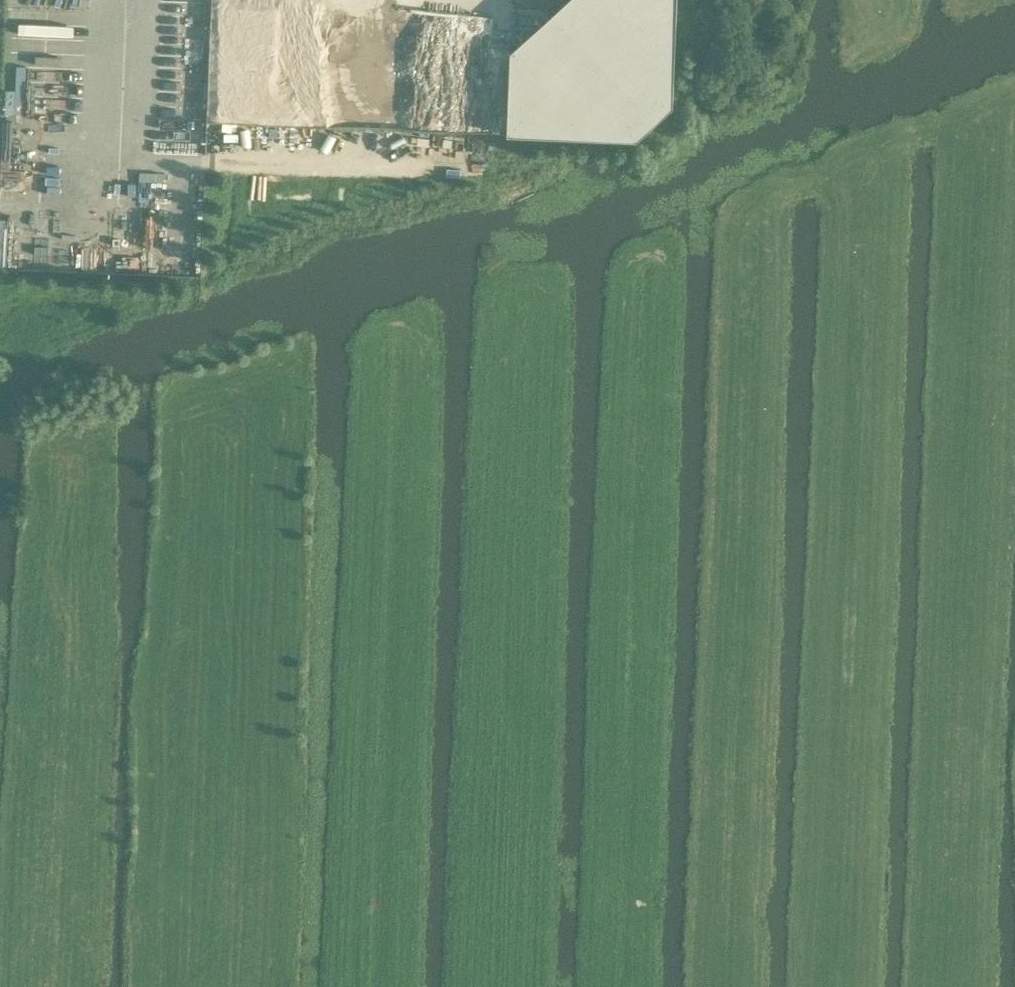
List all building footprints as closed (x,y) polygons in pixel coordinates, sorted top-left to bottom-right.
[(522,48),(518,131),(643,138),(682,99),(688,0),(574,0),(522,48)]
